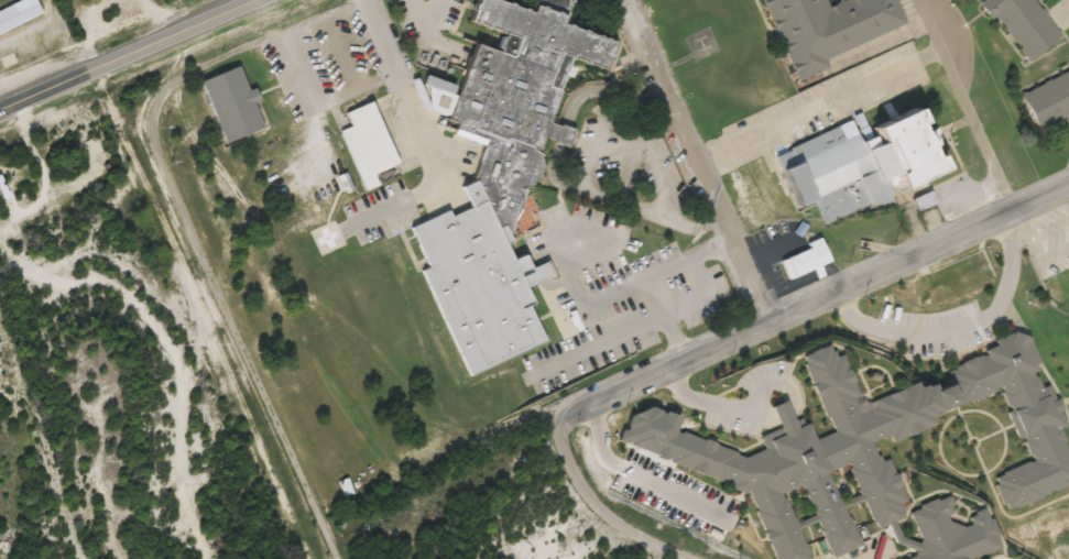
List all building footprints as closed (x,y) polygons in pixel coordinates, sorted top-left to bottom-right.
[(37,0),(27,0),(0,11),(0,35),(43,16),(37,0)] [(551,345),(533,284),(555,277),(552,267),(512,256),(511,251),(543,141),(566,134),(553,121),(571,57),(608,68),(616,40),(567,26),(574,0),(539,0),(536,10),(500,0),(477,0),(470,23),(505,33),(500,51),(475,43),(462,86),(427,76),(425,83),(431,104),(482,155),(474,183),(464,186),(470,208),(415,224),(459,372),(551,345)] [(897,0),(842,0),(828,5),(826,0),(765,0),(795,82),(830,68),(826,57),(907,27),(897,0)] [(1034,0),(983,0),(1025,61),(1060,37),(1034,0)] [(19,68),(14,53),(2,57),(8,72),(19,68)] [(266,128),(253,90),(249,91),(241,67),(203,80),(225,143),(266,128)] [(1023,90),(1041,130),(1068,117),(1068,69),(1023,90)] [(399,164),(373,101),(346,112),(351,126),(341,131),(365,191),(380,185),(375,174),(399,164)] [(947,174),(925,109),(874,126),(877,136),(862,141),(860,134),(845,139),(841,128),(777,150),(798,209),(817,202),(824,224),(894,200),(891,193),(947,174)] [(918,211),(936,204),(930,189),(912,196),(918,211)] [(780,261),(788,281),(831,262),(821,237),(808,243),(810,249),(780,261)] [(807,522),(841,554),(852,550),(854,501),(915,557),(908,558),(975,558),(1002,549),(989,512),(963,521),(940,500),(911,531),(879,438),(1014,392),(1008,507),(1068,486),(1068,449),(1032,342),(859,402),(839,343),(806,354),(783,402),(765,446),(670,442),(664,457),(752,494),(774,558),(805,558),(807,522)]
